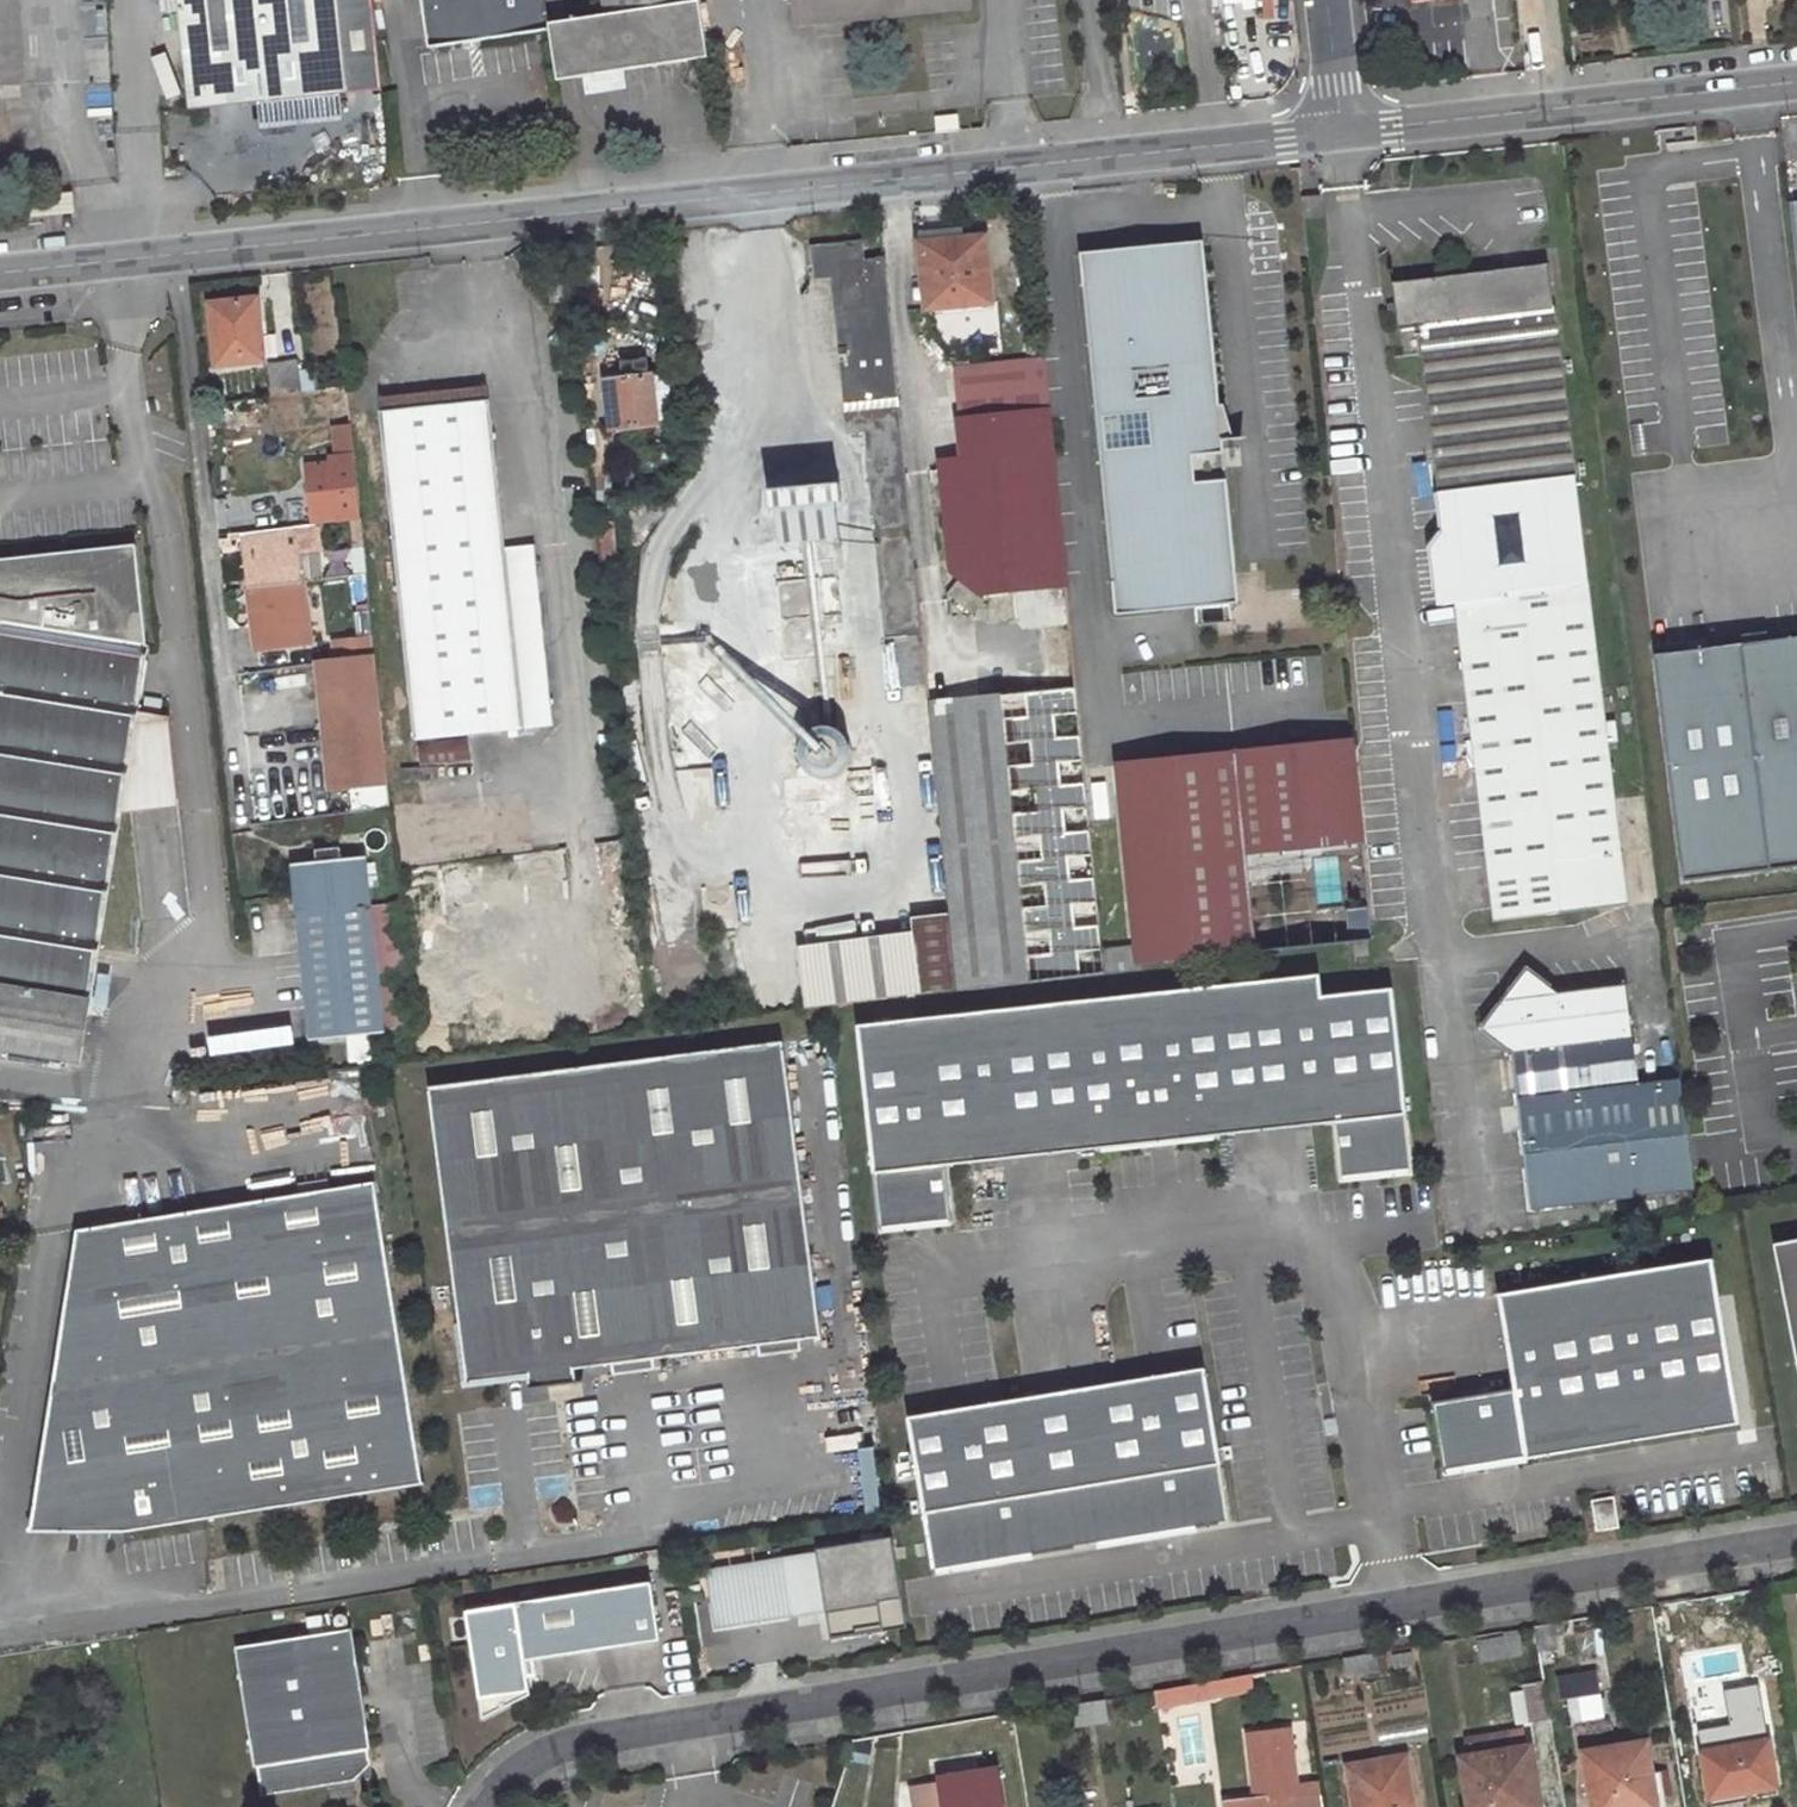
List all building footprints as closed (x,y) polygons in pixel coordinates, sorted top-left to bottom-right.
[(190,109),(382,90),(373,0),(179,0),(190,109)] [(543,0),(423,0),(430,45),(548,30),(543,0)] [(684,44),(704,41),(698,0),(602,0),(604,14),(549,22),(558,80),(686,60),(684,44)] [(793,18),(804,17),(814,22),(972,6),(972,0),(790,0),(793,18)] [(1539,35),(1522,37),(1525,71),(1543,69),(1539,35)] [(704,41),(684,44),(686,60),(707,56),(704,41)] [(954,240),(919,244),(926,308),(992,303),(986,237),(954,240)] [(864,241),(811,246),(814,279),(833,278),(847,433),(864,432),(885,638),(896,637),(901,686),(927,684),(926,673),(890,312),(884,259),(865,260),(864,241)] [(1144,249),(1081,255),(1116,613),(1240,600),(1203,243),(1144,249)] [(1523,257),(1504,260),(1506,270),(1524,267),(1523,257)] [(1628,906),(1575,475),(1574,461),(1549,264),(1524,267),(1506,270),(1393,284),(1396,301),(1398,313),(1400,328),(1410,327),(1412,346),(1422,345),(1441,492),(1438,492),(1438,494),(1443,527),(1430,544),(1438,605),(1455,602),(1493,922),(1628,906)] [(237,302),(209,304),(215,366),(264,361),(257,300),(237,302)] [(1396,301),(1389,302),(1389,314),(1398,313),(1396,301)] [(1044,358),(957,367),(962,416),(1018,411),(1016,381),(1046,378),(1044,358)] [(622,379),(604,380),(611,431),(659,425),(658,417),(671,415),(667,387),(665,380),(655,375),(648,375),(647,360),(631,362),(620,364),(621,371),(622,379)] [(297,363),(266,366),(270,397),(300,393),(297,363)] [(621,371),(604,373),(604,380),(622,379),(621,371)] [(1018,411),(962,416),(966,457),(937,467),(948,569),(977,593),(1015,589),(1066,584),(1046,378),(1016,381),(1018,411)] [(346,386),(326,389),(329,411),(342,409),(349,409),(346,386)] [(321,395),(303,397),(305,412),(323,409),(321,395)] [(487,403),(381,412),(414,740),(552,726),(531,517),(501,519),(487,403)] [(349,409),(342,409),(345,446),(352,445),(349,409)] [(360,519),(352,445),(345,446),(340,447),(341,458),(305,462),(313,519),(335,516),(337,521),(360,519)] [(259,506),(227,511),(230,536),(240,534),(268,531),(265,509),(259,509),(259,506)] [(268,531),(240,534),(244,561),(248,589),(302,582),(296,536),(311,534),(310,525),(268,531)] [(80,1061),(120,811),(124,791),(175,789),(168,717),(137,712),(147,646),(146,646),(135,546),(0,560),(0,1049),(80,1061)] [(364,556),(345,559),(347,577),(366,575),(364,556)] [(302,582),(248,589),(253,626),(255,642),(310,636),(302,582)] [(957,582),(948,594),(974,614),(982,601),(957,582)] [(1066,584),(1015,589),(1016,617),(1026,627),(1044,626),(1070,623),(1066,584)] [(1070,623),(1044,626),(1051,690),(1077,687),(1070,623)] [(1655,657),(1684,883),(1796,868),(1796,638),(1655,657)] [(375,657),(324,663),(329,709),(337,789),(388,783),(375,657)] [(940,671),(926,673),(927,684),(949,915),(949,916),(956,991),(1105,974),(1103,949),(1077,687),(1051,690),(943,700),(940,671)] [(1187,735),(1115,743),(1117,766),(1189,758),(1187,735)] [(469,739),(420,744),(422,765),(471,760),(469,739)] [(1137,969),(1137,964),(1373,938),(1352,740),(1262,750),(1189,758),(1117,766),(1135,946),(1103,949),(1105,974),(1137,969)] [(177,808),(175,789),(124,791),(120,811),(177,808)] [(366,857),(293,865),(311,1042),(384,1034),(366,857)] [(956,991),(949,916),(911,921),(911,936),(798,951),(805,1010),(825,1007),(956,991)] [(1367,943),(1352,944),(1353,955),(1368,954),(1367,943)] [(1510,1052),(1532,1209),(1653,1193),(1625,985),(1559,994),(1526,969),(1506,995),(1480,1029),(1510,1052)] [(857,1029),(881,1232),(954,1224),(948,1168),(1334,1122),(1341,1178),(1414,1169),(1393,987),(1321,995),(1319,974),(857,1029)] [(622,985),(598,988),(605,1033),(628,1030),(622,985)] [(820,1340),(783,1044),(428,1088),(466,1384),(527,1376),(545,1374),(546,1388),(574,1385),(573,1370),(610,1366),(652,1360),(677,1357),(756,1348),(798,1342),(820,1340)] [(121,1530),(419,1485),(374,1184),(76,1229),(35,1485),(127,1486),(121,1530)] [(1762,1245),(1796,1425),(1796,1239),(1762,1245)] [(1435,1403),(1447,1473),(1742,1422),(1714,1259),(1502,1296),(1518,1389),(1435,1403)] [(798,1342),(756,1348),(758,1359),(800,1353),(798,1342)] [(652,1360),(610,1366),(612,1377),(635,1374),(653,1371),(652,1360)] [(910,1420),(936,1574),(1233,1524),(1207,1369),(910,1420)] [(545,1374),(527,1376),(528,1391),(546,1388),(545,1374)] [(127,1486),(35,1485),(27,1529),(121,1530),(127,1486)] [(1614,1496),(1590,1500),(1596,1531),(1619,1527),(1614,1496)] [(816,1555),(707,1573),(716,1628),(777,1618),(825,1610),(816,1555)] [(656,1642),(648,1582),(512,1601),(462,1609),(477,1716),(525,1694),(523,1677),(532,1675),(529,1659),(585,1651),(656,1642)] [(1717,1603),(1698,1605),(1699,1618),(1719,1615),(1717,1603)] [(1562,1621),(1534,1626),(1538,1654),(1556,1651),(1554,1636),(1564,1634),(1562,1621)] [(352,1630),(235,1649),(255,1769),(257,1768),(262,1797),(355,1782),(363,1771),(370,1762),(368,1751),(371,1750),(352,1630)] [(1505,1638),(1479,1642),(1482,1659),(1508,1654),(1505,1638)] [(1374,1652),(1344,1657),(1347,1677),(1377,1671),(1374,1652)] [(1250,1673),(1181,1684),(1184,1700),(1252,1690),(1250,1673)] [(1548,1716),(1544,1686),(1514,1691),(1519,1720),(1548,1716)] [(1102,1698),(1073,1701),(1076,1725),(1106,1720),(1102,1698)] [(1322,1803),(1320,1789),(1297,1791),(1290,1731),(1250,1735),(1257,1799),(1223,1802),(1224,1806),(1323,1806),(1322,1803)] [(1769,1740),(1701,1752),(1710,1798),(1740,1793),(1777,1787),(1769,1740)] [(1584,1752),(1593,1806),(1657,1806),(1646,1742),(1584,1752)] [(1460,1757),(1468,1806),(1541,1806),(1530,1745),(1460,1757)] [(1347,1766),(1354,1806),(1413,1806),(1404,1757),(1347,1766)] [(939,1777),(940,1783),(910,1787),(913,1806),(957,1806),(978,1804),(978,1806),(1003,1806),(997,1767),(939,1777)]
